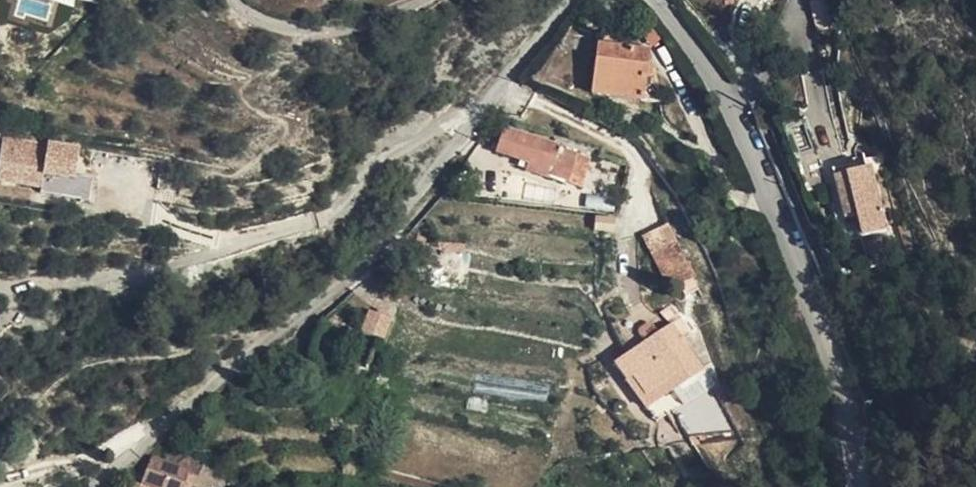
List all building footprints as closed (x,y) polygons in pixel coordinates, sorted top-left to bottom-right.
[(652,91),(651,102),(666,105),(663,78),(655,77),(658,55),(638,52),(638,47),(610,35),(599,94),(618,97),(620,86),(652,91)] [(618,97),(651,102),(652,91),(620,86),(618,97)] [(534,165),(573,180),(583,151),(515,123),(505,145),(536,158),(534,165)] [(43,181),(42,170),(36,170),(35,136),(0,137),(0,183),(43,181)] [(47,140),(46,172),(78,174),(79,142),(47,140)] [(583,151),(573,180),(587,185),(598,156),(583,151)] [(846,166),(826,172),(839,224),(852,222),(859,246),(883,238),(865,169),(850,173),(846,166)] [(42,182),(42,196),(91,194),(90,181),(42,182)] [(641,234),(666,285),(693,272),(669,221),(641,234)] [(665,316),(675,328),(683,322),(674,309),(665,316)] [(361,328),(384,335),(390,318),(367,311),(361,328)] [(695,362),(685,346),(675,328),(617,367),(647,417),(705,378),(695,362)] [(699,337),(685,346),(695,362),(709,353),(699,337)] [(679,404),(682,433),(720,430),(717,400),(679,404)] [(196,462),(170,454),(157,465),(150,486),(189,486),(196,462)]
